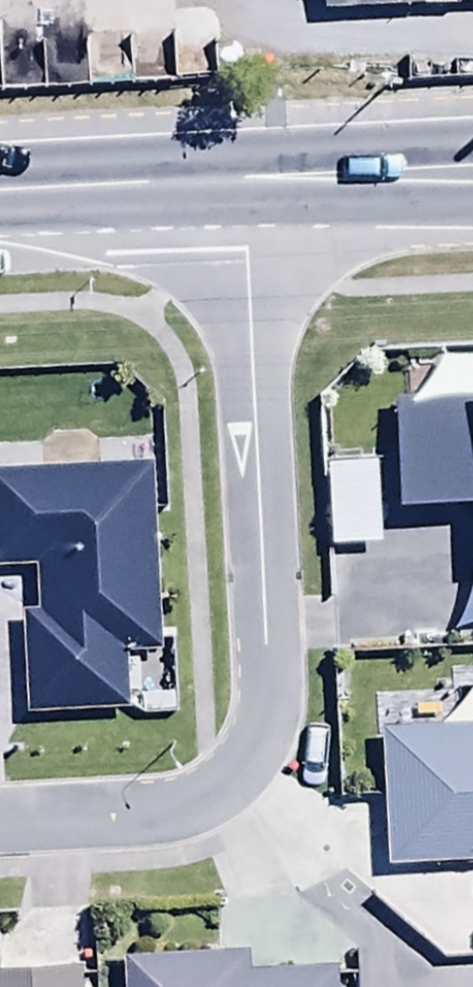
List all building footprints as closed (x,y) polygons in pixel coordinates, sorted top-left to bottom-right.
[(299,19),(466,10),(465,0),(298,0),(299,19)] [(396,402),(402,511),(472,507),(472,397),(396,402)] [(156,464),(0,469),(0,577),(34,576),(35,617),(24,617),(27,721),(127,718),(125,661),(162,659),(156,464)] [(380,466),(328,467),(330,555),(383,554),(380,466)] [(439,738),(387,739),(391,869),(472,866),(472,699),(439,738)] [(337,973),(252,977),(251,962),(122,968),(123,986),(338,986),(337,973)] [(82,971),(0,978),(0,986),(84,986),(82,971)]
